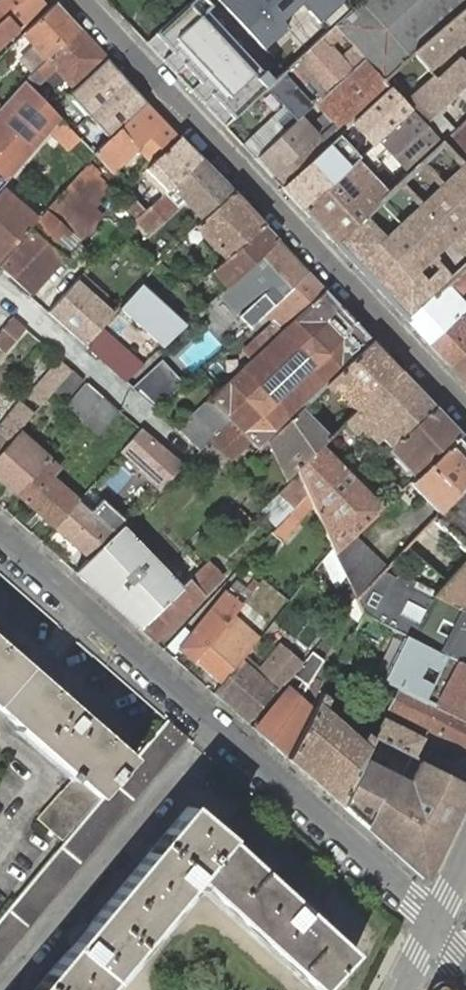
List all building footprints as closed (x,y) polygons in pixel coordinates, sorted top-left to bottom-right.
[(0,22),(0,44),(44,6),(39,0),(25,0),(0,22)] [(0,1),(0,22),(25,0),(1,0),(0,1)] [(152,38),(231,118),(275,74),(201,0),(191,0),(152,38)] [(339,0),(220,0),(265,48),(307,10),(320,24),(342,3),(339,0)] [(465,7),(465,0),(361,0),(351,9),(333,25),(353,47),(364,58),(383,80),(414,53),(465,7)] [(78,30),(55,4),(24,34),(35,46),(21,60),(34,71),(47,59),(78,30)] [(429,69),(457,45),(461,41),(465,39),(465,38),(465,7),(414,53),(428,70),(429,69)] [(331,27),(283,72),(265,88),(284,108),(290,115),(278,125),(284,132),(299,118),(314,105),(327,93),(323,89),(340,74),(347,68),(327,46),(340,36),(331,27)] [(106,59),(78,30),(47,59),(34,71),(27,77),(35,85),(55,67),(75,88),(106,59)] [(364,58),(353,47),(343,56),(354,68),(364,58)] [(354,68),(327,93),(314,105),(323,114),(310,125),(319,135),(316,137),(299,118),(284,132),(257,157),(255,159),(281,188),(302,210),(355,161),(359,158),(338,135),(353,121),(374,143),(379,139),(410,109),(407,106),(389,88),(382,80),(383,80),(364,58),(354,68)] [(109,138),(147,103),(106,59),(75,88),(68,94),(109,138)] [(465,86),(465,60),(465,61),(463,59),(453,70),(445,77),(446,78),(439,84),(435,79),(407,106),(410,109),(424,125),(439,112),(465,86)] [(0,106),(0,189),(60,119),(23,80),(0,106)] [(95,151),(93,153),(111,173),(117,167),(139,147),(153,162),(179,137),(147,103),(109,138),(95,151)] [(257,157),(284,132),(278,125),(290,115),(284,108),(244,143),(257,157)] [(424,125),(410,109),(379,139),(374,143),(359,158),(355,161),(302,210),(333,242),(386,193),(367,173),(377,163),(373,159),(383,149),(406,174),(409,171),(440,142),(441,141),(424,125)] [(424,125),(441,141),(455,129),(439,112),(424,125)] [(455,129),(441,141),(440,142),(465,170),(465,118),(455,129)] [(62,120),(50,134),(67,152),(80,140),(62,120)] [(359,158),(374,143),(353,121),(338,135),(359,158)] [(200,159),(179,137),(153,162),(147,167),(168,189),(172,185),(200,159)] [(440,142),(409,171),(406,174),(386,193),(333,242),(407,321),(465,265),(465,170),(440,142)] [(231,192),(200,159),(172,185),(198,215),(194,219),(199,223),(202,220),(231,192)] [(0,265),(0,270),(29,295),(63,257),(45,243),(50,238),(53,241),(63,230),(50,219),(53,216),(73,234),(94,210),(106,196),(80,173),(68,187),(31,230),(0,265)] [(4,189),(0,193),(0,261),(37,218),(4,189)] [(262,224),(231,192),(202,220),(199,223),(194,227),(225,259),(262,224)] [(145,210),(132,196),(121,206),(114,212),(126,224),(130,228),(136,222),(148,234),(176,208),(164,193),(145,210)] [(101,217),(94,210),(73,234),(53,216),(50,219),(63,230),(53,241),(50,238),(45,243),(63,257),(70,264),(86,244),(80,240),(101,217)] [(276,240),(262,224),(225,259),(221,262),(213,270),(227,287),(232,281),(276,240)] [(264,313),(306,272),(276,240),(232,281),(227,287),(224,289),(217,296),(249,328),(264,313)] [(152,268),(168,251),(157,241),(141,257),(152,268)] [(427,342),(458,314),(463,309),(465,307),(456,296),(465,287),(465,265),(407,321),(427,342)] [(324,290),(306,272),(264,313),(267,317),(272,322),(267,328),(243,350),(247,354),(252,359),(324,290)] [(118,307),(118,308),(161,348),(189,322),(143,280),(118,307)] [(86,343),(99,329),(111,316),(74,282),(48,311),(85,344),(86,343)] [(347,315),(324,290),(252,359),(210,398),(230,420),(251,442),(258,449),(267,440),(301,408),(306,403),(318,391),(322,388),(332,378),(372,340),(347,315)] [(448,365),(465,348),(465,306),(465,307),(463,309),(458,314),(427,342),(448,365)] [(4,326),(11,317),(0,307),(0,322),(4,326)] [(24,328),(11,317),(4,326),(0,330),(0,347),(4,351),(24,328)] [(99,329),(86,343),(89,346),(87,348),(125,382),(141,367),(99,329)] [(399,369),(372,340),(332,378),(351,398),(346,403),(355,412),(359,407),(399,369)] [(448,365),(464,382),(465,384),(465,348),(448,365)] [(141,367),(125,382),(133,390),(153,371),(173,395),(185,384),(156,354),(141,367)] [(28,395),(40,406),(71,370),(59,359),(28,395)] [(307,494),(312,505),(332,548),(334,552),(353,534),(381,508),(355,481),(329,454),(351,432),(353,434),(359,428),(364,433),(364,432),(371,439),(378,433),(391,448),(434,406),(399,369),(359,407),(355,412),(343,423),(328,437),(295,468),(298,474),(307,494)] [(54,391),(66,401),(84,381),(72,370),(71,370),(54,391)] [(153,371),(133,390),(156,410),(173,395),(153,371)] [(66,407),(81,421),(103,397),(87,383),(66,407)] [(118,410),(103,397),(81,421),(97,434),(118,410)] [(209,398),(177,428),(198,450),(202,446),(209,440),(230,420),(210,398),(209,398)] [(16,434),(20,430),(33,415),(20,404),(0,428),(0,453),(16,434)] [(460,434),(434,406),(391,448),(397,454),(393,457),(405,470),(408,466),(410,469),(417,475),(460,434)] [(295,469),(295,468),(328,437),(304,412),(301,408),(267,440),(270,446),(285,478),(295,469)] [(251,442),(230,420),(209,440),(229,461),(251,442)] [(175,474),(183,466),(141,429),(121,451),(162,487),(175,474)] [(17,494),(46,460),(16,434),(0,453),(0,480),(9,488),(13,491),(17,494)] [(460,434),(417,475),(409,482),(439,513),(465,484),(465,440),(460,434)] [(213,456),(202,446),(198,450),(199,450),(183,466),(175,474),(178,477),(192,476),(213,456)] [(42,516),(54,527),(78,501),(51,477),(54,474),(59,468),(48,459),(46,460),(17,494),(37,512),(42,516)] [(261,510),(277,526),(307,494),(298,474),(261,510)] [(439,513),(430,521),(465,557),(465,484),(439,513)] [(127,521),(99,497),(89,488),(78,501),(54,527),(68,539),(72,543),(89,558),(121,527),(127,521)] [(277,526),(271,533),(282,542),(312,505),(307,494),(277,526)] [(235,514),(245,524),(249,521),(239,510),(235,514)] [(79,569),(143,625),(180,589),(121,527),(89,558),(79,569)] [(353,534),(334,552),(356,598),(383,570),(386,566),(353,534)] [(139,629),(154,642),(202,595),(223,574),(209,560),(207,562),(188,581),(180,589),(143,625),(139,629)] [(432,595),(462,612),(465,605),(465,562),(464,560),(432,595)] [(356,598),(360,608),(363,614),(395,631),(458,662),(465,666),(465,614),(463,612),(462,612),(432,595),(383,570),(356,598)] [(249,595),(257,584),(252,581),(244,591),(249,595)] [(241,604),(249,595),(244,591),(233,582),(225,591),(241,604)] [(231,616),(241,604),(225,591),(179,649),(195,662),(231,616)] [(240,661),(258,639),(238,621),(256,601),(249,595),(241,604),(231,616),(195,662),(220,685),(240,661)] [(360,608),(356,598),(355,599),(355,598),(344,611),(353,618),(360,608)] [(458,662),(395,631),(363,614),(362,614),(339,658),(339,659),(373,676),(374,676),(399,688),(436,707),(465,722),(465,666),(458,662)] [(310,616),(295,638),(309,647),(324,625),(310,616)] [(179,649),(189,635),(182,628),(166,647),(174,655),(179,649)] [(0,642),(0,711),(69,771),(66,775),(71,780),(37,818),(62,840),(100,798),(99,797),(134,759),(0,642)] [(213,694),(247,724),(274,691),(278,694),(293,675),(302,664),(278,645),(262,665),(253,657),(245,665),(240,661),(220,685),(213,694)] [(339,659),(339,658),(329,652),(322,662),(307,685),(269,743),(284,756),(300,725),(304,728),(322,694),(339,659)] [(254,730),(269,743),(307,685),(322,662),(310,654),(302,664),(293,675),(302,682),(294,695),(288,690),(254,730)] [(436,707),(399,688),(388,708),(384,716),(374,735),(416,756),(420,759),(465,783),(465,762),(454,756),(454,758),(451,762),(451,763),(429,752),(427,756),(418,751),(425,738),(389,719),(394,711),(465,747),(465,722),(436,707)] [(329,700),(322,694),(304,728),(288,760),(339,804),(373,739),(366,733),(361,744),(324,711),(329,700)] [(361,744),(366,733),(329,700),(324,711),(361,744)] [(167,719),(134,759),(64,842),(0,919),(0,961),(187,737),(167,719)] [(465,790),(465,783),(420,759),(416,756),(374,735),(373,739),(339,804),(378,839),(416,872),(422,878),(435,852),(459,803),(465,790)] [(34,989),(100,989),(194,877),(317,989),(320,989),(353,955),(230,841),(188,806),(34,989)]
